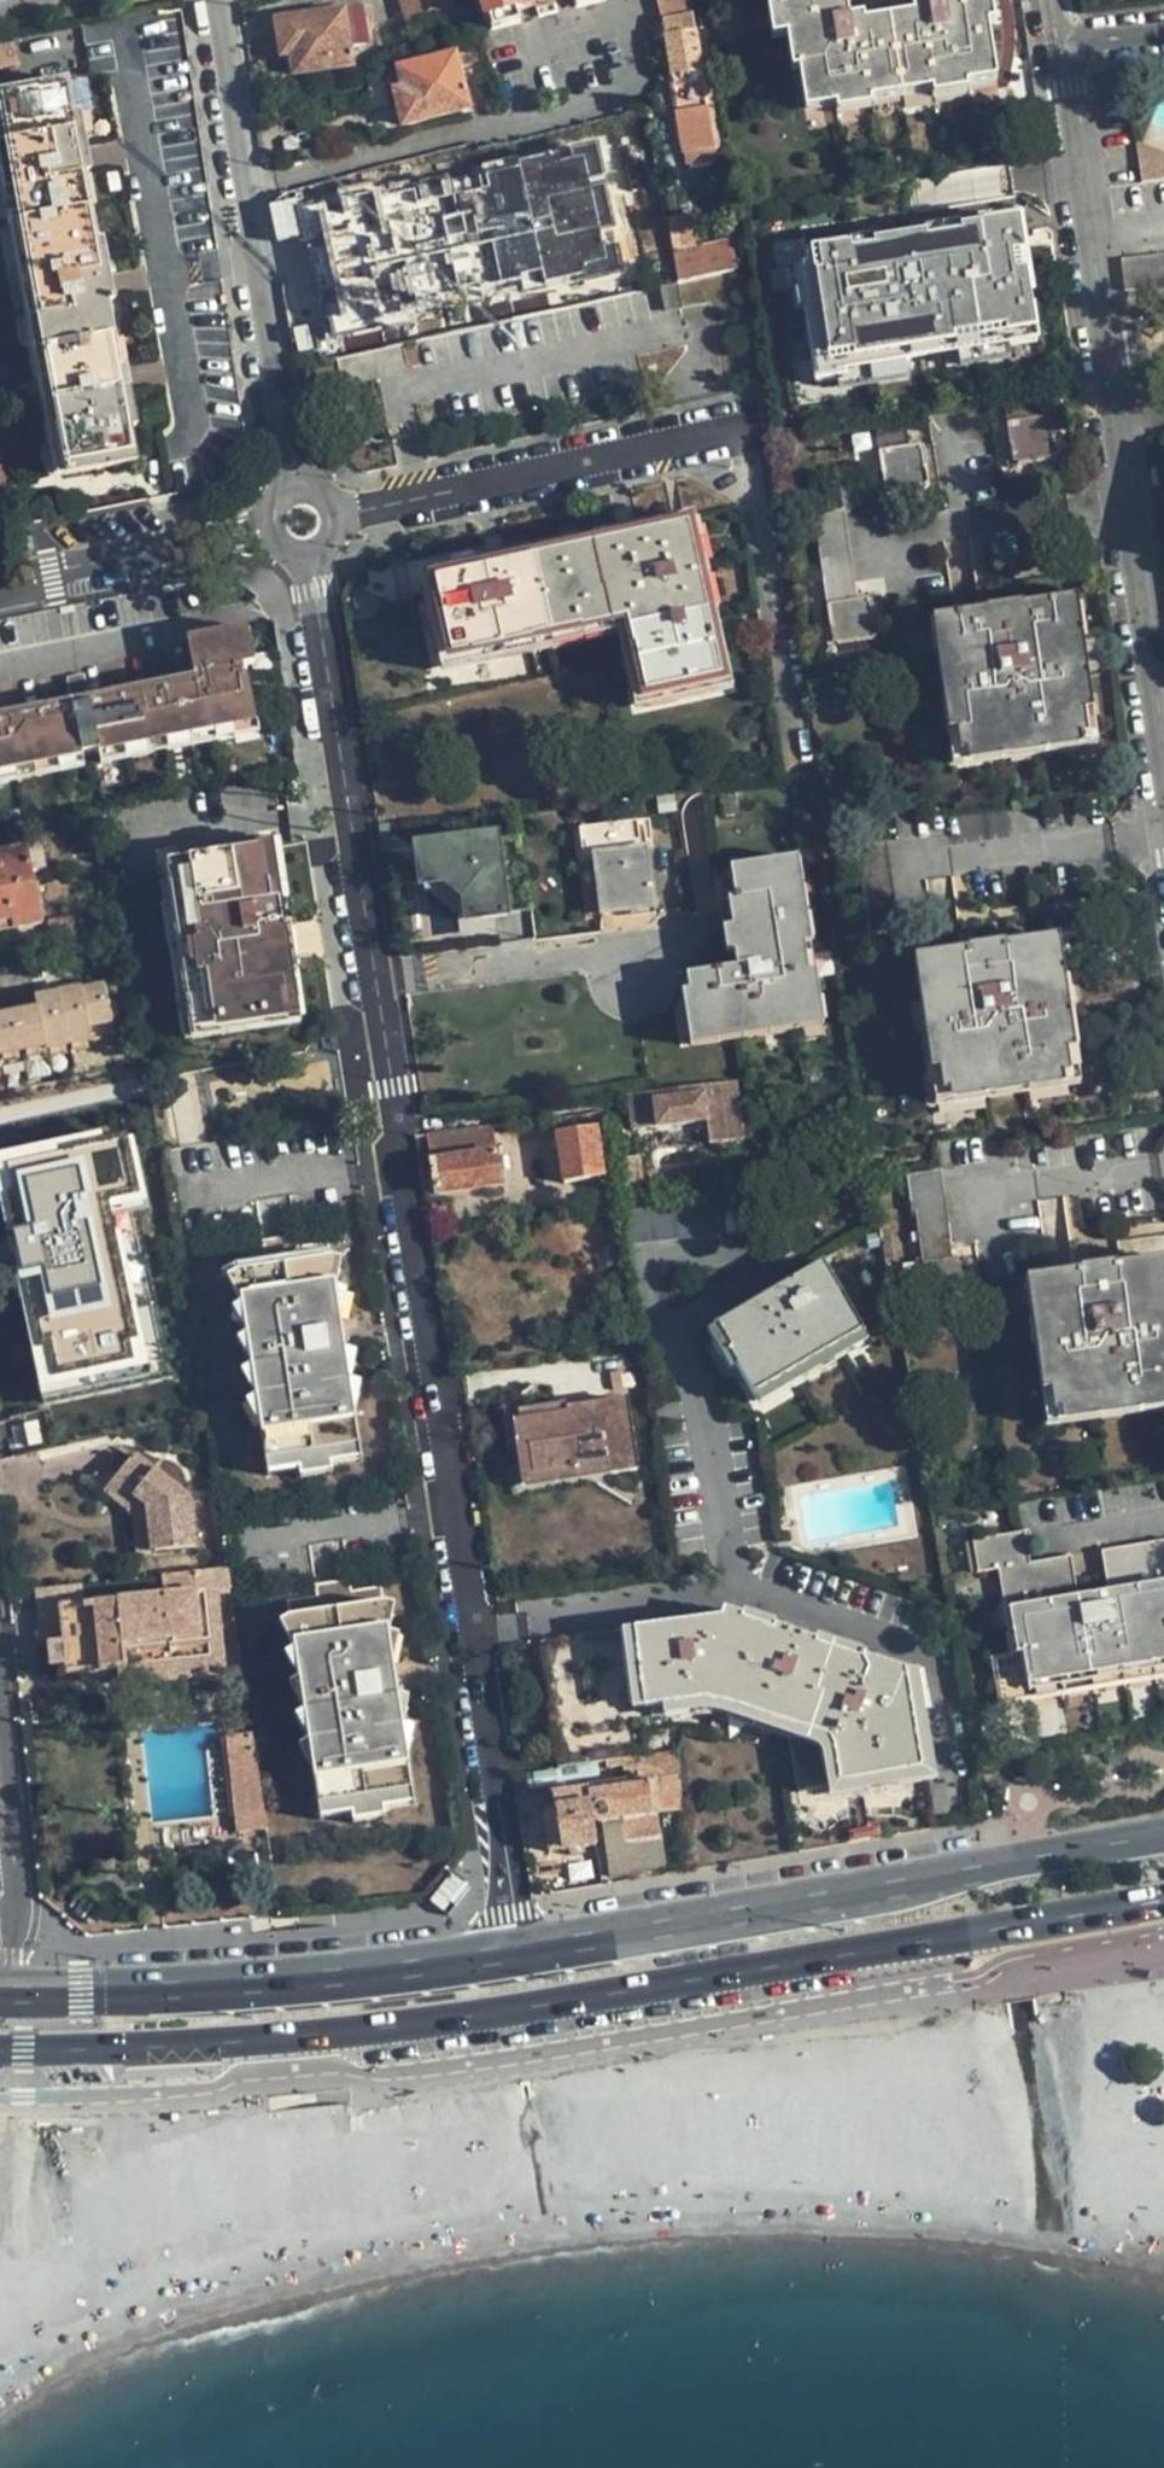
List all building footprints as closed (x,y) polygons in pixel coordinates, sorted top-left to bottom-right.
[(405,19),(451,5),(450,0),(399,0),(405,19)] [(482,16),(545,0),(478,0),(482,16)] [(689,0),(657,0),(662,19),(662,20),(663,19),(691,14),(689,0)] [(944,87),(994,79),(982,7),(948,12),(947,8),(929,10),(930,15),(848,29),(844,0),(765,0),(772,42),(792,38),(804,111),(944,87)] [(295,72),(350,65),(347,47),(364,45),(359,8),(277,21),(282,54),(292,53),(295,72)] [(676,103),(705,98),(691,14),(663,19),(662,20),(676,103)] [(0,40),(0,66),(13,64),(8,38),(0,40)] [(468,109),(454,53),(397,67),(401,86),(392,88),(402,125),(468,109)] [(69,113),(63,79),(0,90),(0,137),(62,473),(133,461),(127,427),(132,427),(121,367),(116,369),(104,299),(109,298),(98,238),(92,239),(81,173),(86,171),(76,112),(69,113)] [(714,156),(705,98),(676,103),(686,160),(714,156)] [(1137,141),(1141,180),(1163,178),(1163,151),(1137,141)] [(1025,162),(970,168),(973,191),(975,192),(1028,184),(1025,162)] [(600,208),(593,164),(562,170),(569,213),(600,208)] [(352,172),(329,178),(334,198),(356,191),(352,172)] [(358,198),(369,247),(466,222),(454,172),(358,198)] [(1059,275),(1048,196),(918,214),(925,263),(1032,249),(1037,278),(1059,275)] [(725,241),(674,251),(678,282),(732,270),(725,241)] [(1121,258),(1125,289),(1163,285),(1163,253),(1121,258)] [(356,303),(362,333),(415,320),(404,270),(344,285),(348,305),(356,303)] [(680,306),(676,285),(660,288),(665,311),(680,306)] [(479,307),(482,322),(503,317),(499,302),(479,307)] [(1036,419),(1035,400),(1004,406),(1012,459),(1019,465),(1056,458),(1053,440),(1056,439),(1052,418),(1036,419)] [(907,446),(906,431),(876,435),(884,488),(890,493),(923,488),(927,485),(925,467),(927,466),(924,445),(907,446)] [(12,492),(4,447),(0,448),(0,494),(12,492)] [(25,496),(13,499),(17,521),(31,519),(25,496)] [(813,518),(823,575),(852,571),(842,513),(813,518)] [(644,644),(653,686),(710,673),(680,536),(446,587),(458,645),(467,643),(468,646),(528,633),(528,630),(578,618),(579,621),(633,610),(640,644),(644,644)] [(875,640),(869,600),(869,597),(857,599),(852,571),(823,575),(835,641),(837,640),(838,646),(875,640)] [(1089,744),(1080,675),(1071,608),(1069,604),(1024,611),(1023,614),(988,619),(986,616),(939,623),(958,764),(960,765),(1086,746),(1089,744)] [(248,625),(239,627),(246,666),(255,664),(248,625)] [(82,758),(82,754),(96,752),(99,754),(256,723),(246,666),(239,627),(212,633),(220,671),(195,676),(196,686),(0,723),(0,774),(82,758)] [(212,633),(188,638),(195,676),(220,671),(212,633)] [(85,673),(65,677),(70,700),(89,696),(85,673)] [(0,714),(0,723),(196,686),(195,676),(89,696),(70,700),(0,714)] [(0,774),(0,784),(258,732),(256,723),(99,754),(82,758),(0,774)] [(439,891),(494,884),(488,829),(432,836),(439,891)] [(870,933),(897,928),(885,842),(857,846),(870,933)] [(277,846),(264,848),(270,888),(274,888),(278,908),(284,908),(287,907),(277,846)] [(647,846),(595,853),(603,913),(653,907),(647,846)] [(40,922),(25,847),(0,853),(0,931),(40,922)] [(160,864),(174,959),(289,938),(284,908),(278,908),(274,888),(270,888),(264,848),(250,850),(252,859),(246,866),(227,869),(227,882),(199,886),(193,859),(160,864)] [(250,850),(193,859),(199,886),(227,882),(227,869),(246,866),(252,859),(250,850)] [(737,966),(688,974),(698,1043),(818,1025),(794,857),(732,867),(740,925),(732,926),(737,966)] [(54,938),(75,934),(73,923),(52,927),(54,938)] [(76,939),(75,934),(54,938),(56,944),(76,939)] [(284,951),(291,950),(289,938),(174,959),(184,1021),(190,1020),(193,1040),(290,1025),(283,973),(287,968),(284,951)] [(1072,1086),(1053,943),(1005,949),(1006,953),(970,958),(969,954),(924,960),(944,1104),(1072,1086)] [(293,949),(291,950),(284,951),(287,968),(283,973),(290,1025),(303,1023),(293,949)] [(2,1066),(1,1062),(30,1058),(47,1055),(45,1046),(91,1037),(92,1043),(115,1040),(104,985),(35,997),(37,1008),(0,1015),(0,1066),(2,1066)] [(186,1041),(193,1040),(190,1020),(184,1021),(186,1041)] [(90,1044),(92,1043),(91,1037),(45,1046),(47,1055),(91,1047),(90,1044)] [(51,1073),(47,1055),(30,1058),(33,1076),(51,1073)] [(738,1080),(629,1096),(634,1129),(713,1117),(717,1144),(747,1140),(738,1080)] [(65,1119),(44,1123),(46,1139),(68,1135),(65,1119)] [(436,1193),(501,1184),(493,1125),(428,1133),(436,1193)] [(565,1182),(603,1176),(596,1126),(558,1132),(565,1182)] [(642,1164),(632,1166),(633,1173),(643,1172),(642,1164)] [(33,1195),(35,1195),(42,1194),(70,1189),(67,1172),(30,1179),(33,1195)] [(916,1212),(918,1224),(948,1220),(942,1172),(907,1176),(912,1212),(916,1212)] [(47,1253),(91,1244),(128,1238),(120,1196),(91,1202),(88,1186),(70,1189),(42,1194),(46,1222),(39,1223),(43,1254),(47,1253)] [(42,1194),(35,1195),(39,1223),(46,1222),(42,1194)] [(723,1231),(719,1198),(623,1209),(628,1243),(723,1231)] [(918,1224),(930,1306),(972,1300),(966,1257),(954,1259),(948,1220),(918,1224)] [(296,1235),(265,1240),(266,1249),(233,1254),(236,1270),(245,1269),(250,1300),(255,1331),(260,1362),(264,1393),(269,1424),(261,1425),(267,1472),(300,1467),(301,1477),(332,1472),(330,1462),(363,1456),(356,1410),(347,1412),(342,1380),(337,1349),(346,1348),(341,1318),(332,1319),(327,1287),(323,1257),(332,1255),(329,1239),(297,1245),(296,1235)] [(95,1265),(91,1244),(47,1253),(49,1273),(95,1265)] [(332,1255),(323,1257),(327,1287),(336,1286),(341,1257),(332,1255)] [(715,1326),(754,1395),(865,1331),(824,1262),(715,1326)] [(1054,1422),(1163,1405),(1163,1265),(1163,1262),(1116,1269),(1118,1272),(1081,1278),(1081,1274),(1033,1281),(1054,1422)] [(236,1270),(227,1275),(241,1301),(250,1300),(245,1269),(236,1270)] [(336,1286),(327,1287),(332,1319),(341,1318),(345,1287),(336,1286)] [(241,1301),(232,1306),(246,1333),(255,1331),(250,1300),(241,1301)] [(246,1333),(237,1337),(251,1364),(260,1362),(255,1331),(246,1333)] [(346,1348),(337,1349),(342,1380),(350,1380),(355,1350),(346,1348)] [(251,1364),(242,1367),(256,1395),(264,1393),(260,1362),(251,1364)] [(350,1380),(342,1380),(347,1412),(356,1410),(360,1380),(350,1380)] [(256,1395),(249,1399),(261,1425),(269,1424),(264,1393),(256,1395)] [(609,1474),(638,1470),(627,1399),(568,1408),(568,1413),(513,1420),(516,1443),(527,1442),(533,1478),(608,1466),(609,1474)] [(53,1426),(50,1410),(14,1417),(18,1433),(53,1426)] [(132,1455),(110,1483),(145,1507),(151,1554),(193,1549),(189,1498),(132,1455)] [(136,1555),(151,1554),(145,1507),(110,1483),(103,1493),(132,1514),(136,1555)] [(998,1707),(1163,1682),(1163,1542),(1127,1548),(1133,1592),(1061,1602),(1054,1558),(1029,1562),(1025,1534),(970,1541),(974,1574),(997,1571),(1010,1656),(991,1659),(998,1707)] [(200,1597),(218,1595),(230,1594),(226,1571),(165,1577),(166,1595),(72,1604),(70,1587),(56,1589),(61,1644),(65,1644),(68,1672),(104,1669),(206,1659),(200,1597)] [(349,1582),(318,1586),(319,1596),(288,1601),(290,1617),(298,1615),(303,1647),(308,1678),(313,1709),(318,1740),(323,1771),(314,1772),(321,1819),(353,1814),(355,1823),(385,1818),(384,1809),(416,1804),(410,1757),(400,1758),(395,1728),(391,1696),(399,1695),(394,1665),(385,1666),(381,1634),(377,1603),(385,1601),(383,1586),(350,1591),(349,1582)] [(56,1589),(37,1591),(41,1646),(61,1644),(56,1589)] [(224,1674),(218,1595),(200,1597),(206,1659),(207,1677),(224,1674)] [(385,1601),(377,1603),(381,1634),(390,1633),(395,1603),(385,1601)] [(542,1641),(558,1767),(622,1759),(646,1755),(643,1733),(673,1728),(671,1705),(703,1699),(737,1706),(788,1723),(799,1790),(923,1769),(906,1670),(724,1608),(720,1617),(542,1641)] [(290,1617),(280,1622),(295,1648),(303,1647),(298,1615),(290,1617)] [(390,1633),(381,1634),(385,1666),(394,1665),(399,1634),(390,1633)] [(295,1648),(285,1653),(299,1679),(308,1678),(303,1647),(295,1648)] [(105,1686),(207,1677),(206,1659),(104,1669),(105,1686)] [(299,1679),(291,1685),(304,1711),(313,1709),(308,1678),(299,1679)] [(399,1695),(391,1696),(395,1728),(405,1726),(409,1697),(399,1695)] [(304,1711),(294,1716),(309,1741),(318,1740),(313,1709),(304,1711)] [(405,1726),(395,1728),(400,1758),(410,1757),(413,1728),(405,1726)] [(263,1804),(253,1729),(222,1734),(232,1808),(263,1804)] [(309,1741),(299,1747),(314,1772),(323,1771),(318,1740),(309,1741)] [(590,1791),(594,1821),(609,1819),(624,1817),(629,1843),(662,1838),(657,1812),(684,1807),(682,1751),(646,1755),(622,1759),(625,1782),(626,1787),(590,1791)] [(625,1782),(582,1788),(583,1792),(590,1791),(626,1787),(625,1782)] [(583,1792),(582,1788),(554,1792),(556,1810),(544,1812),(551,1851),(598,1844),(594,1821),(590,1791),(583,1792)] [(266,1825),(263,1804),(232,1808),(234,1828),(266,1825)] [(665,1866),(662,1838),(629,1843),(624,1817),(609,1819),(616,1875),(665,1866)]
